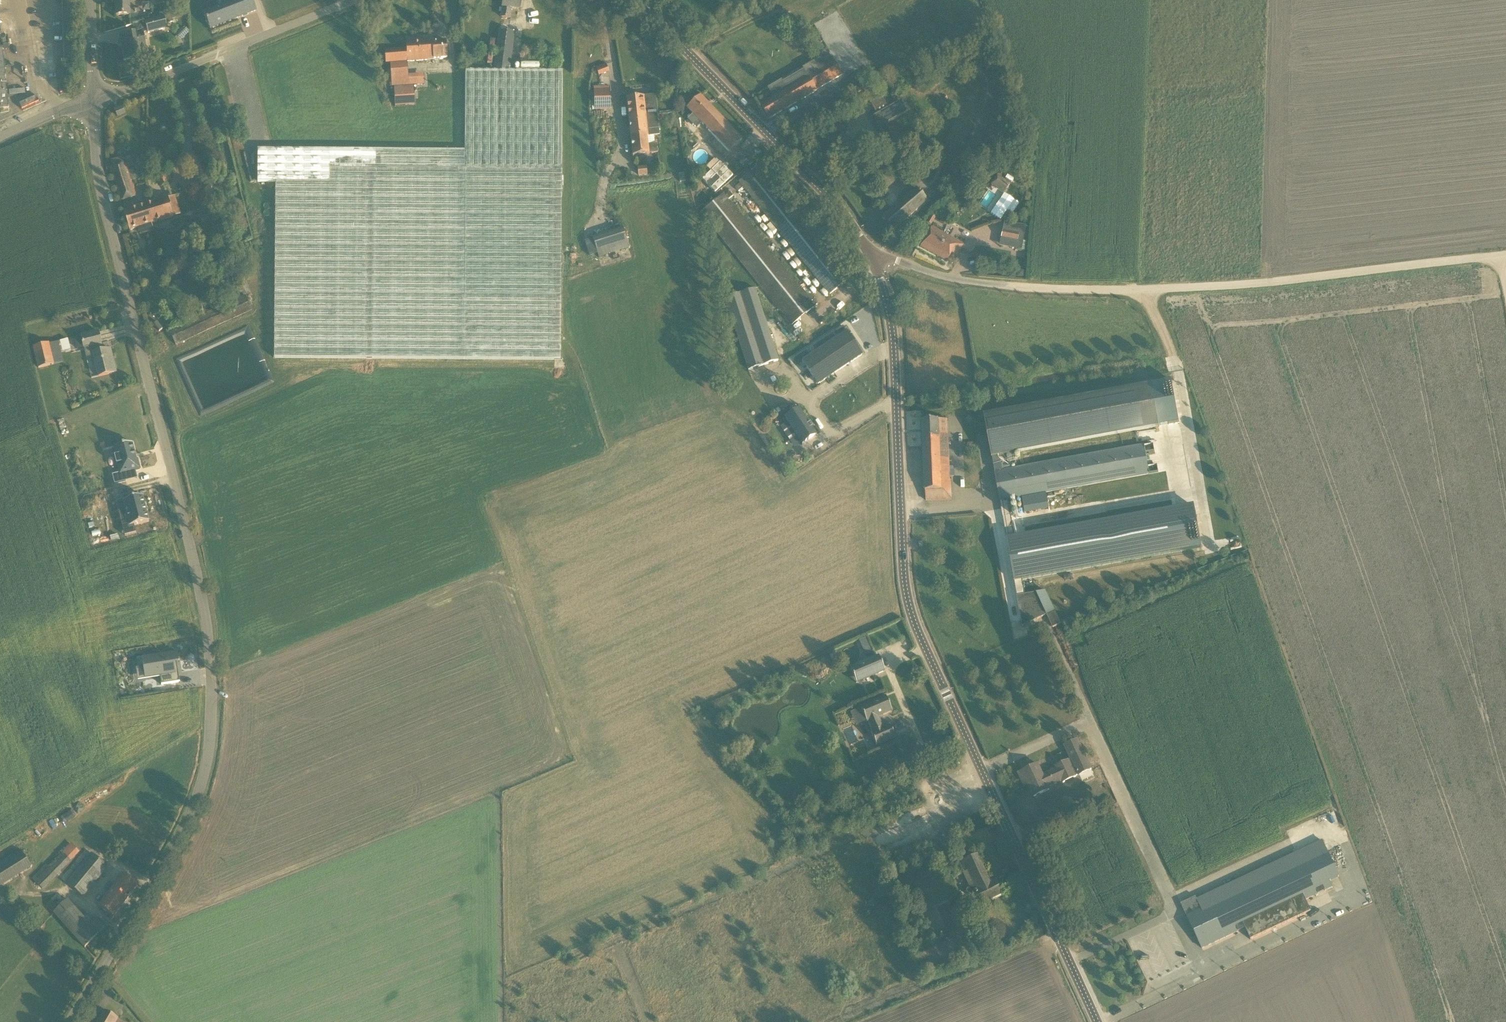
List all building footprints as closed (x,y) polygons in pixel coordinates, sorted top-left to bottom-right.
[(130,1),(130,0),(121,0),(116,0),(116,16),(129,16),(129,14),(137,14),(137,7),(130,7),(130,1)] [(204,13),(210,29),(256,11),(252,0),(237,0),(233,1),(233,0),(222,0),(221,0),(223,6),(204,13)] [(519,0),(503,0),(502,8),(503,8),(501,17),(510,18),(511,9),(518,10),(519,0)] [(164,16),(145,21),(148,34),(168,29),(166,23),(164,16)] [(176,35),(181,41),(189,33),(184,27),(176,35)] [(509,71),(514,32),(499,30),(494,69),(509,71)] [(120,36),(124,61),(147,57),(143,32),(120,36)] [(796,32),(794,39),(801,41),(803,35),(796,32)] [(42,36),(42,43),(66,42),(66,35),(42,36)] [(408,74),(407,62),(434,60),(434,58),(447,57),(446,41),(406,44),(406,49),(385,51),(386,62),(390,62),(392,86),(394,86),(395,106),(415,105),(414,84),(425,84),(424,73),(408,74)] [(9,108),(6,78),(3,49),(0,50),(0,109),(9,108)] [(782,82),(781,81),(769,88),(774,97),(760,106),(768,120),(816,91),(816,90),(842,75),(832,59),(807,74),(804,69),(802,71),(782,82)] [(986,61),(977,59),(972,73),(981,76),(986,61)] [(609,72),(606,64),(596,68),(599,75),(609,72)] [(258,149),(258,182),(275,182),(274,358),(561,360),(562,72),(465,71),(465,151),(258,149)] [(872,71),(856,80),(862,91),(878,82),(872,71)] [(610,90),(594,90),(594,110),(610,110),(610,90)] [(701,124),(695,129),(722,158),(742,140),(700,95),(686,108),(701,124)] [(657,114),(655,96),(626,99),(628,117),(657,114)] [(874,117),(884,134),(879,136),(885,147),(890,144),(889,143),(893,140),(894,142),(899,139),(893,128),(889,131),(884,123),(900,114),(895,105),(901,102),(900,101),(887,108),(884,103),(874,109),(877,114),(872,117),(873,118),(874,117)] [(118,117),(125,115),(122,109),(115,112),(118,117)] [(657,114),(628,117),(633,156),(658,153),(657,144),(648,145),(647,137),(660,136),(657,114)] [(758,162),(755,164),(757,167),(739,181),(740,183),(735,187),(738,191),(743,187),(830,295),(848,280),(762,172),(764,170),(758,162)] [(116,188),(120,201),(137,196),(135,188),(134,189),(126,163),(110,168),(114,182),(116,182),(118,187),(116,188)] [(637,167),(638,176),(648,175),(647,166),(637,167)] [(167,181),(171,180),(168,171),(157,175),(161,186),(168,184),(167,181)] [(990,183),(993,185),(995,182),(1006,190),(1011,184),(997,174),(990,183)] [(927,201),(916,189),(883,217),(894,230),(927,201)] [(792,325),(814,307),(728,200),(733,196),(729,192),(725,196),(723,194),(701,212),(792,325)] [(146,206),(152,224),(174,217),(168,199),(146,206)] [(152,224),(146,206),(124,212),(129,231),(152,224)] [(930,215),(926,222),(931,225),(935,218),(930,215)] [(934,223),(931,228),(920,247),(947,262),(951,254),(956,257),(963,245),(933,228),(935,224),(934,223)] [(628,248),(622,228),(592,237),(598,257),(628,248)] [(1016,249),(1021,250),(1023,241),(1024,235),(1002,230),(1000,240),(1017,243),(1016,249)] [(748,370),(778,361),(755,289),(725,298),(748,370)] [(252,309),(245,295),(170,331),(176,345),(252,309)] [(98,332),(74,338),(77,349),(91,346),(99,377),(116,373),(110,350),(102,352),(100,344),(101,344),(98,332)] [(802,361),(818,385),(862,355),(846,332),(802,361)] [(38,369),(39,369),(57,363),(64,362),(62,354),(61,350),(52,352),(49,343),(33,347),(38,369)] [(984,415),(994,471),(1003,470),(999,455),(1159,426),(1159,427),(1160,427),(1159,422),(1164,421),(1162,410),(1157,411),(1155,400),(1160,399),(1158,388),(1153,389),(1152,384),(1152,385),(985,416),(984,415)] [(815,435),(797,408),(797,409),(784,418),(783,417),(782,418),(800,445),(801,444),(800,443),(814,434),(814,435),(815,435)] [(941,435),(940,420),(922,421),(926,501),(951,500),(951,481),(949,481),(948,445),(949,445),(949,435),(941,435)] [(117,477),(127,474),(132,473),(129,463),(128,463),(124,447),(106,452),(106,453),(108,461),(107,461),(107,462),(107,461),(109,468),(109,469),(112,477),(105,479),(107,488),(119,485),(117,477)] [(1141,488),(1143,502),(1168,500),(1166,486),(1141,488)] [(108,493),(88,497),(91,508),(110,503),(108,493)] [(121,526),(123,536),(135,533),(133,525),(147,521),(141,496),(133,498),(132,495),(122,497),(123,501),(122,501),(122,502),(128,524),(121,526)] [(1010,516),(1003,517),(1006,535),(1007,535),(1014,578),(1017,596),(1025,595),(1024,589),(1022,577),(1201,545),(1194,502),(1117,515),(1014,533),(1011,516),(1010,516)] [(1044,586),(1024,589),(1025,595),(1017,596),(1022,626),(1047,614),(1053,627),(1061,623),(1044,586)] [(865,638),(859,641),(864,653),(870,650),(865,638)] [(174,663),(179,662),(177,652),(142,657),(145,677),(160,675),(162,684),(179,682),(177,666),(175,666),(174,663)] [(856,683),(885,671),(878,657),(850,669),(856,683)] [(877,745),(895,738),(890,726),(883,729),(878,717),(892,711),(886,697),(860,707),(866,722),(868,721),(873,733),(871,733),(877,745)] [(1076,739),(1063,746),(1079,775),(1092,769),(1076,739)] [(1064,783),(1076,778),(1069,761),(1056,767),(1057,769),(1043,776),(1038,765),(1018,774),(1022,782),(1026,780),(1034,797),(1049,790),(1048,786),(1062,780),(1064,783)] [(865,785),(885,778),(883,771),(863,777),(865,785)] [(1338,876),(1322,841),(1197,900),(1196,897),(1181,904),(1202,949),(1246,928),(1250,939),(1311,911),(1306,901),(1333,888),(1330,880),(1338,876)] [(46,863),(32,878),(45,889),(80,850),(71,842),(49,867),(46,863)] [(33,866),(22,849),(0,863),(0,888),(33,866)] [(93,854),(82,866),(67,884),(83,897),(98,880),(108,867),(93,854)] [(976,895),(980,904),(1001,895),(995,882),(990,884),(977,855),(961,862),(966,872),(962,874),(969,887),(966,891),(968,896),(973,896),(976,895)] [(122,902),(124,903),(138,885),(123,874),(111,891),(122,898),(122,902)] [(122,898),(111,891),(99,906),(113,917),(124,903),(122,902),(122,898)] [(96,919),(90,925),(68,900),(54,913),(85,948),(105,928),(96,919)] [(99,1021),(117,1021),(118,1020),(105,1012),(99,1021)]
